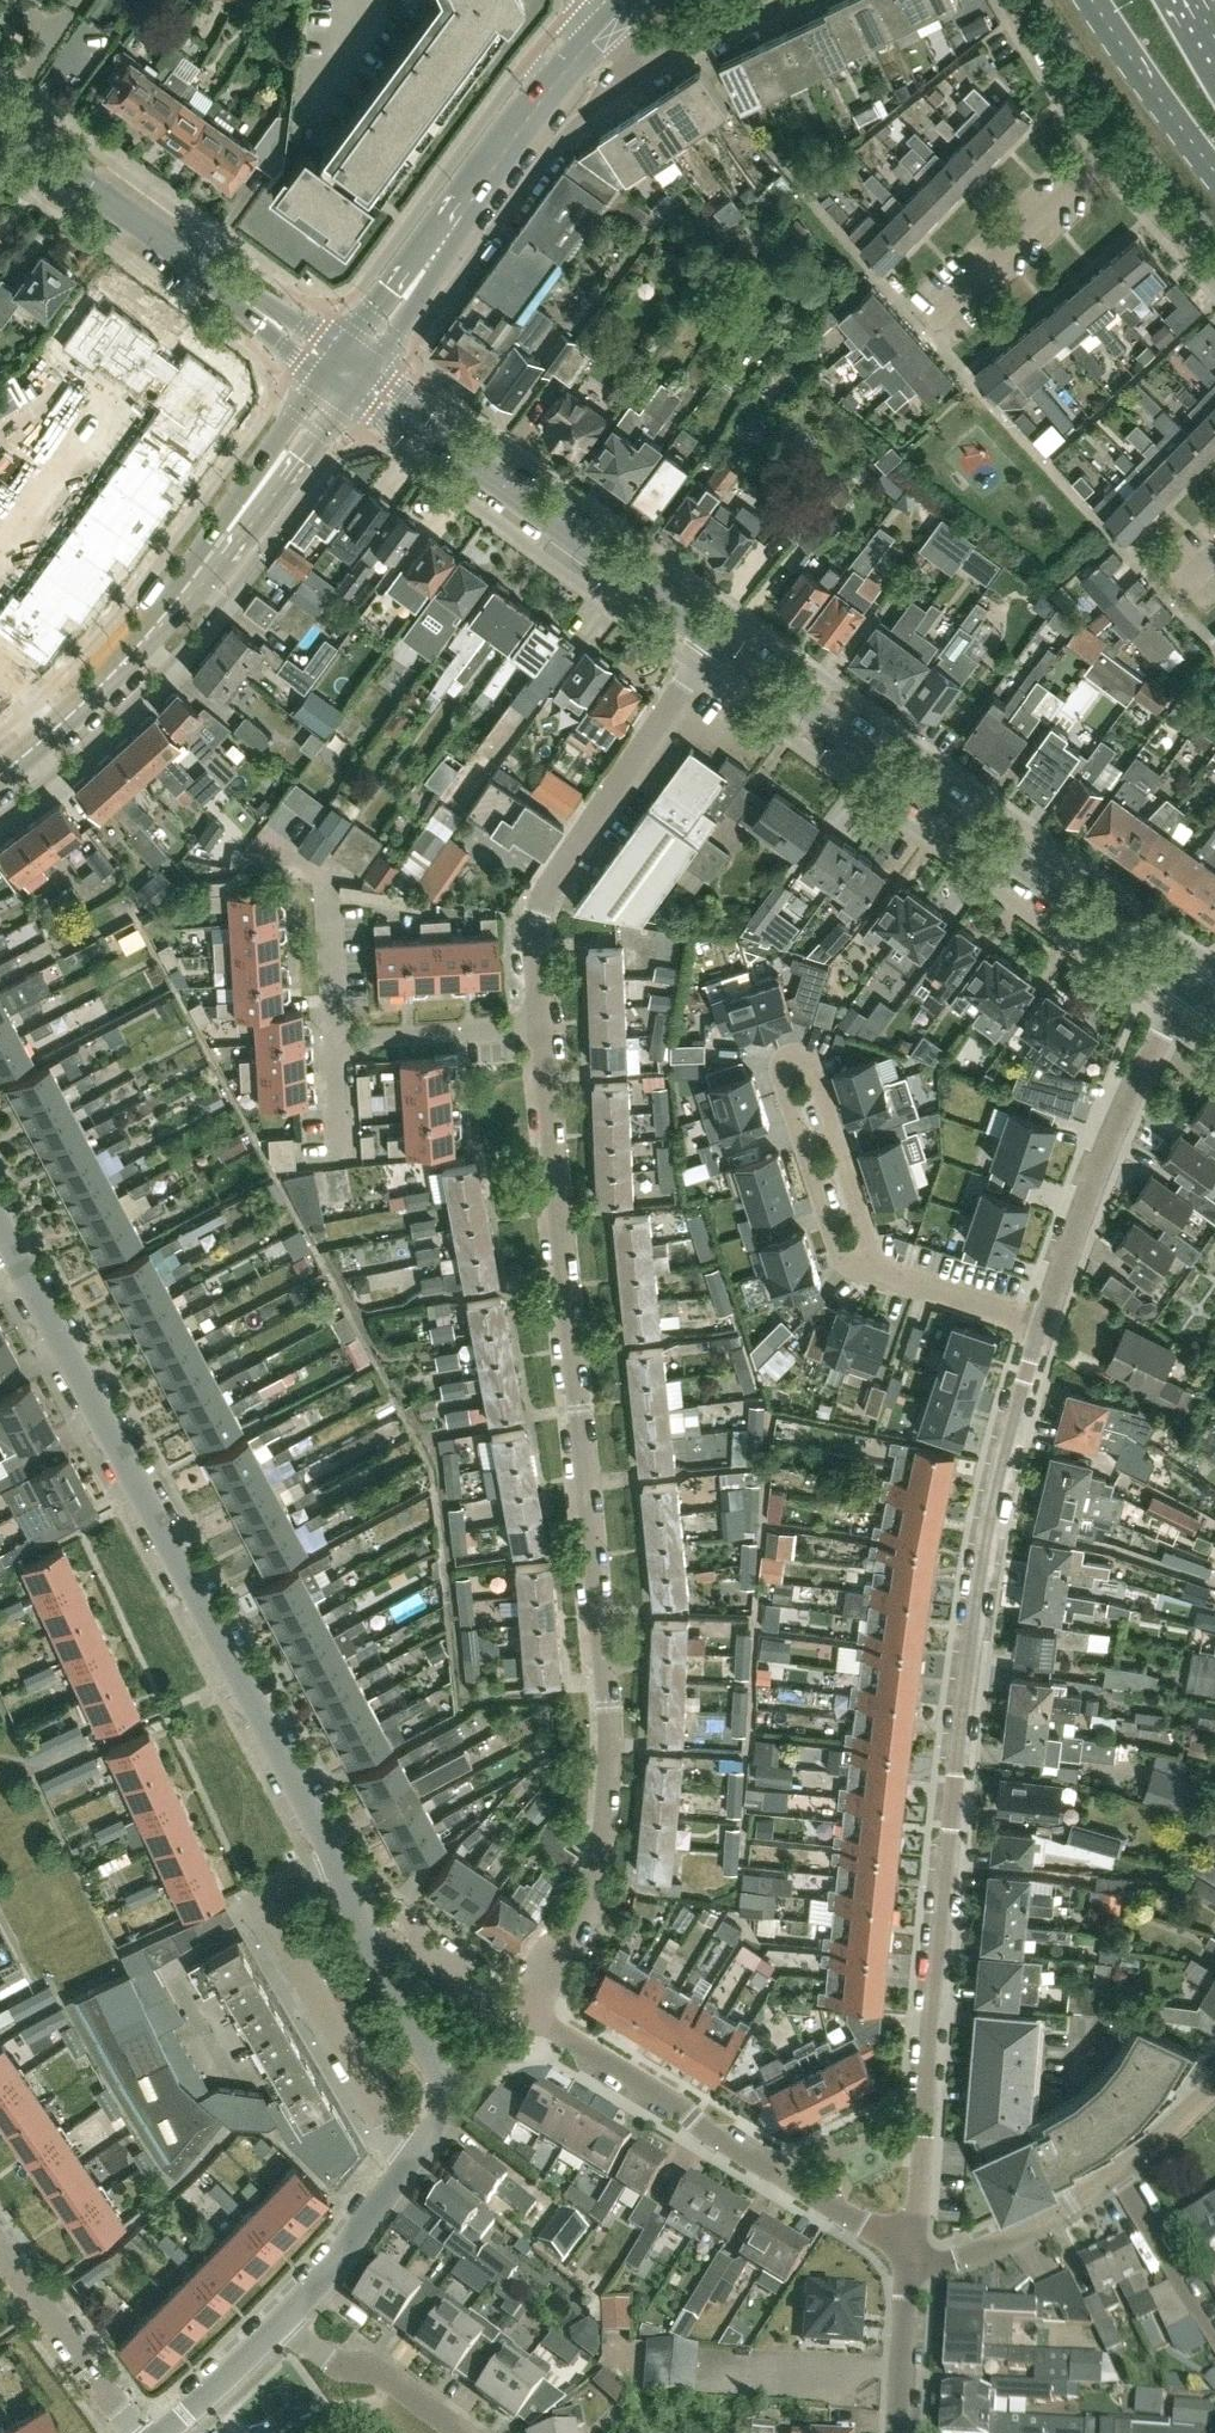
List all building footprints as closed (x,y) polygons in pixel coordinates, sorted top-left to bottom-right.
[(329,158),(363,184),(378,195),(391,178),(392,176),(386,172),(394,161),(400,165),(401,163),(395,159),(403,148),(409,152),(410,151),(433,120),(434,119),(428,114),(436,103),(442,108),(444,106),(438,101),(446,90),(452,95),(453,94),(476,62),(477,61),(471,57),(479,46),(485,50),(486,48),(480,44),(489,33),(494,37),(495,36),(522,0),(445,0),(329,158)] [(848,49),(869,39),(850,0),(836,0),(826,5),(828,9),(848,49)] [(869,39),(891,29),(877,0),(850,0),(869,39)] [(891,29),(913,19),(904,0),(877,0),(891,29)] [(913,19),(935,8),(931,0),(904,0),(913,19)] [(935,8),(952,0),(931,0),(935,8)] [(829,64),(850,54),(848,49),(828,9),(807,19),(829,64)] [(973,20),(979,32),(990,27),(985,14),(973,20)] [(329,33),(330,20),(309,18),(308,31),(329,33)] [(786,29),(807,74),(829,64),(807,19),(786,29)] [(764,39),(785,85),(807,74),(786,29),(764,39)] [(311,39),(307,50),(329,58),(333,46),(311,39)] [(785,85),(764,39),(742,50),(764,95),(785,85)] [(183,51),(176,45),(151,79),(152,80),(128,112),(153,131),(177,98),(176,97),(188,80),(171,67),(183,51)] [(993,66),(983,49),(962,62),(971,79),(993,66)] [(101,92),(128,112),(152,80),(151,79),(138,70),(142,65),(122,50),(114,52),(114,61),(117,63),(107,76),(111,78),(101,92)] [(721,60),(742,105),(764,95),(742,50),(721,60)] [(680,81),(707,122),(728,108),(700,67),(680,81)] [(153,131),(178,148),(201,116),(200,115),(189,106),(192,102),(187,98),(196,86),(188,80),(176,97),(177,98),(153,131)] [(660,94),(687,135),(707,122),(680,81),(660,94)] [(906,82),(896,88),(902,101),(912,94),(906,82)] [(977,107),(1009,139),(1030,117),(1009,96),(997,107),(974,84),(964,94),(977,107)] [(676,159),(668,148),(687,135),(660,94),(640,108),(674,160),(676,159)] [(977,107),(964,94),(955,103),(969,116),(977,107)] [(221,104),(213,98),(200,115),(201,116),(178,148),(203,166),(227,134),(212,123),(216,119),(212,116),(221,104)] [(977,107),(969,116),(956,128),(967,139),(966,139),(988,160),(1009,139),(977,107)] [(674,160),(640,108),(620,121),(648,162),(655,173),(674,160)] [(227,134),(203,166),(230,186),(239,172),(243,174),(252,161),(272,176),(283,161),(288,114),(275,114),(252,146),(244,140),(240,144),(227,134)] [(948,137),(957,129),(942,115),(934,124),(948,137)] [(648,162),(620,121),(600,135),(602,138),(579,154),(617,182),(627,175),(648,162)] [(915,172),(924,182),(946,203),(967,181),(946,160),(916,131),(908,139),(914,145),(913,146),(927,159),(914,171),(915,172)] [(988,160),(966,139),(946,160),(967,181),(988,160)] [(322,231),(341,245),(372,203),(357,192),(317,162),(303,152),(272,194),(291,208),(296,201),(327,224),(322,231)] [(579,154),(577,152),(433,347),(475,378),(478,374),(483,378),(511,339),(509,337),(521,321),(533,304),(606,206),(610,200),(619,189),(621,185),(617,182),(579,154)] [(914,171),(901,159),(892,168),(906,180),(914,173),(915,172),(914,171)] [(784,172),(774,181),(787,195),(797,186),(784,172)] [(883,224),(904,246),(925,224),(904,203),(880,179),(871,188),(884,201),(882,203),(893,214),(883,224)] [(924,182),(904,203),(925,224),(946,203),(924,182)] [(619,189),(610,200),(606,206),(638,230),(651,213),(619,189)] [(839,222),(849,215),(836,199),(827,207),(839,222)] [(861,246),(883,267),(904,246),(883,224),(870,211),(849,232),(862,246),(861,246)] [(1167,275),(1155,261),(1156,260),(1136,237),(1113,257),(1146,294),(1167,275)] [(747,277),(762,263),(743,244),(728,258),(747,277)] [(71,275),(68,273),(71,269),(58,260),(55,264),(41,253),(16,288),(0,277),(0,323),(21,294),(44,311),(49,305),(51,307),(56,300),(54,298),(71,275)] [(84,277),(95,287),(116,266),(106,255),(84,277)] [(1146,294),(1113,257),(1090,276),(1117,307),(1131,324),(1140,317),(1131,306),(1144,294),(1145,295),(1146,294)] [(1067,296),(1118,355),(1126,347),(1103,320),(1116,308),(1117,307),(1090,276),(1067,296)] [(1202,311),(1199,308),(1187,296),(1188,295),(1175,281),(1166,289),(1179,304),(1165,317),(1179,332),(1202,311)] [(844,336),(853,346),(893,310),(873,287),(851,306),(850,305),(846,309),(838,301),(824,314),(832,322),(839,316),(851,330),(844,336)] [(1045,315),(1097,376),(1105,368),(1080,339),(1094,327),(1117,355),(1118,355),(1067,296),(1045,315)] [(0,607),(0,631),(44,663),(68,631),(61,625),(69,614),(79,622),(115,573),(108,568),(116,557),(127,564),(175,499),(164,491),(172,480),(179,485),(246,393),(187,350),(178,363),(156,347),(161,340),(112,304),(107,311),(93,301),(60,346),(93,370),(98,362),(158,406),(20,596),(12,590),(0,607)] [(527,350),(551,317),(533,304),(521,321),(509,337),(511,339),(483,378),(487,381),(484,385),(512,405),(543,362),(527,350)] [(846,352),(866,375),(913,333),(893,310),(853,346),(846,352)] [(1097,376),(1045,315),(1022,335),(1041,357),(1051,368),(1062,382),(1071,375),(1059,361),(1061,359),(1055,351),(1064,342),(1062,340),(1064,338),(1096,376),(1097,376)] [(1209,319),(1185,340),(1208,365),(1214,359),(1214,325),(1209,319)] [(1176,332),(1168,323),(1153,336),(1161,345),(1176,332)] [(886,397),(933,356),(913,333),(866,375),(862,378),(867,384),(870,384),(873,383),(887,371),(889,373),(893,369),(904,381),(886,397)] [(1018,377),(1032,394),(1040,402),(1049,394),(1036,380),(1051,368),(1041,357),(1022,335),(999,354),(1018,377)] [(576,343),(556,371),(572,382),(591,355),(576,343)] [(1185,385),(1214,415),(1214,372),(1192,350),(1184,359),(1211,385),(1199,398),(1186,385),(1185,385)] [(728,353),(712,360),(720,377),(736,370),(728,353)] [(999,354),(976,374),(1003,406),(1015,396),(1021,403),(1032,394),(1018,377),(999,354)] [(933,356),(886,397),(895,408),(921,386),(931,398),(953,379),(933,356)] [(11,372),(4,380),(15,388),(21,380),(11,372)] [(0,386),(0,389),(9,396),(15,388),(4,380),(0,386)] [(600,468),(609,475),(636,438),(667,395),(672,388),(662,381),(640,411),(630,403),(614,424),(589,460),(591,462),(591,465),(597,469),(600,468)] [(1185,385),(1177,394),(1190,407),(1188,409),(1199,419),(1189,429),(1188,430),(1210,451),(1214,445),(1214,415),(1185,385)] [(2,404),(9,396),(0,389),(0,402),(2,404)] [(871,418),(883,406),(869,391),(857,403),(871,418)] [(557,440),(561,440),(578,452),(604,418),(569,392),(565,397),(562,397),(558,403),(558,407),(555,411),(559,415),(548,431),(551,433),(552,437),(557,440)] [(627,488),(654,452),(661,442),(651,435),(676,401),(667,395),(636,438),(609,475),(615,479),(615,482),(621,487),(624,486),(627,488)] [(1188,430),(1189,429),(1165,406),(1156,416),(1169,428),(1167,431),(1177,441),(1167,451),(1167,452),(1188,473),(1210,451),(1188,430)] [(1025,409),(1015,418),(1028,433),(1038,425),(1025,409)] [(1167,451),(1154,438),(1137,422),(1126,433),(1156,463),(1146,473),(1122,450),(1168,494),(1188,473),(1167,452),(1167,451)] [(698,436),(686,427),(684,425),(677,435),(691,445),(698,436)] [(893,445),(876,461),(886,472),(903,456),(893,445)] [(1010,475),(977,445),(960,462),(993,492),(1010,475)] [(691,465),(667,447),(633,494),(657,511),(691,465)] [(1115,485),(1147,516),(1168,494),(1122,450),(1114,459),(1127,472),(1115,485)] [(706,485),(704,484),(695,477),(666,517),(687,532),(710,501),(713,503),(742,463),(729,454),(706,485)] [(338,470),(289,537),(303,546),(315,530),(324,537),(361,487),(338,470)] [(1072,482),(1084,496),(1094,487),(1081,474),(1072,482)] [(1103,517),(1125,538),(1147,516),(1115,485),(1113,483),(1103,494),(1115,505),(1103,517)] [(350,560),(366,538),(389,506),(366,490),(328,544),(338,551),(350,560)] [(794,540),(797,538),(819,521),(831,511),(821,498),(784,527),(794,540)] [(720,503),(714,511),(713,510),(694,536),(710,547),(709,548),(730,564),(763,518),(743,504),(736,514),(720,503)] [(394,510),(350,570),(360,578),(380,550),(393,560),(417,527),(394,510)] [(819,521),(797,538),(807,550),(841,524),(831,511),(819,521)] [(975,541),(945,519),(942,516),(921,546),(954,570),(975,541)] [(406,580),(424,593),(454,554),(451,552),(451,548),(444,543),(441,544),(429,535),(404,569),(401,566),(387,585),(397,592),(406,580)] [(286,542),(276,556),(303,576),(313,563),(286,542)] [(1000,564),(974,545),(961,563),(987,582),(1000,564)] [(1123,559),(1113,549),(1108,555),(1106,553),(1100,559),(1101,561),(1081,579),(1106,606),(1124,590),(1108,573),(1123,559)] [(451,618),(457,610),(482,575),(471,567),(471,564),(464,558),(460,559),(457,557),(427,597),(440,607),(437,611),(447,618),(435,634),(443,640),(457,622),(451,618)] [(838,574),(838,573),(828,566),(818,579),(804,569),(780,602),(804,620),(838,574)] [(863,574),(852,566),(810,624),(838,644),(867,604),(872,597),(855,585),(863,574)] [(870,572),(861,585),(880,598),(889,584),(870,572)] [(1139,576),(1124,590),(1106,606),(1131,633),(1163,603),(1153,593),(1145,600),(1142,597),(1136,603),(1133,600),(1148,586),(1139,576)] [(303,607),(315,615),(328,598),(302,579),(295,588),(288,596),(291,598),(303,607)] [(439,695),(454,675),(512,597),(492,582),(447,643),(457,650),(443,668),(430,688),(439,695)] [(265,625),(277,608),(255,592),(243,609),(265,625)] [(512,597),(454,675),(463,682),(496,638),(506,645),(531,611),(512,597)] [(277,618),(288,626),(303,607),(291,598),(277,618)] [(939,650),(943,653),(911,697),(916,701),(911,708),(911,717),(917,721),(924,719),(930,712),(935,715),(977,658),(963,648),(974,632),(971,630),(988,606),(977,598),(939,650)] [(912,599),(891,628),(879,620),(853,656),(856,658),(855,662),(864,668),(868,666),(878,674),(924,611),(926,609),(912,599)] [(1163,603),(1131,633),(1156,660),(1160,657),(1167,665),(1171,666),(1181,656),(1181,652),(1173,644),(1174,643),(1158,626),(1172,613),(1163,603)] [(303,607),(288,626),(300,635),(315,615),(303,607)] [(1077,621),(1058,607),(1048,620),(1068,635),(1077,621)] [(903,692),(929,656),(937,644),(922,633),(933,618),(924,611),(878,674),(889,682),(889,687),(896,692),(900,690),(903,692)] [(481,685),(482,685),(493,693),(508,672),(505,669),(513,657),(517,660),(519,657),(533,667),(559,631),(557,629),(558,625),(550,619),(547,622),(536,614),(509,651),(508,650),(481,685)] [(276,667),(283,657),(263,640),(259,646),(231,624),(211,648),(239,671),(248,661),(254,666),(262,655),(276,667)] [(559,631),(533,667),(510,700),(526,712),(570,651),(565,647),(570,639),(559,631)] [(1084,653),(1092,659),(1103,646),(1108,638),(1099,632),(1084,653)] [(314,655),(304,670),(302,668),(285,657),(275,671),(294,685),(293,686),(303,693),(336,647),(326,639),(324,638),(312,654),(314,655)] [(1092,659),(1085,669),(1128,701),(1145,677),(1114,654),(1103,646),(1092,659)] [(211,648),(191,674),(225,701),(237,687),(231,682),(239,671),(211,648)] [(563,703),(565,699),(579,709),(586,699),(587,699),(609,668),(606,666),(605,659),(600,656),(594,657),(584,650),(551,695),(563,703)] [(965,738),(985,752),(1029,692),(1039,678),(1038,677),(1045,668),(1037,661),(1006,704),(995,696),(965,738)] [(623,712),(639,690),(626,680),(625,676),(619,672),(615,673),(612,671),(575,723),(605,743),(626,714),(623,712)] [(1149,673),(1133,695),(1158,712),(1173,691),(1149,673)] [(1039,678),(1029,692),(985,752),(990,755),(985,761),(998,771),(1002,765),(1004,766),(1042,714),(1030,706),(1047,684),(1039,678)] [(156,713),(197,756),(223,786),(239,769),(213,745),(223,735),(178,690),(176,692),(172,692),(165,699),(166,703),(156,713)] [(1181,693),(1168,711),(1177,718),(1190,700),(1181,693)] [(335,719),(304,697),(293,713),(324,735),(335,719)] [(1208,713),(1197,728),(1214,741),(1214,717),(1208,713)] [(233,729),(260,750),(270,735),(244,714),(233,729)] [(193,776),(170,752),(179,744),(154,716),(153,717),(151,715),(141,724),(143,726),(136,732),(183,786),(193,776)] [(1046,797),(1080,750),(1065,739),(1069,733),(1053,722),(1029,754),(1034,757),(1019,777),(1031,786),(1032,792),(1037,796),(1043,795),(1046,797)] [(183,786),(136,732),(128,739),(126,737),(117,746),(119,748),(117,750),(142,778),(152,769),(170,789),(174,794),(183,786)] [(1076,772),(1080,775),(1058,805),(1068,812),(1069,816),(1075,820),(1078,819),(1081,821),(1104,790),(1091,781),(1116,746),(1101,736),(1076,772)] [(691,747),(575,906),(644,918),(751,773),(727,756),(719,767),(694,749),(691,747)] [(94,771),(144,827),(153,819),(128,791),(139,782),(113,753),(111,756),(109,753),(99,762),(101,765),(94,771)] [(1089,827),(1111,843),(1136,809),(1134,807),(1146,790),(1134,781),(1148,762),(1136,753),(1122,773),(1126,776),(1089,827)] [(498,764),(489,776),(511,791),(519,779),(498,764)] [(144,827),(94,771),(86,778),(84,776),(74,785),(76,787),(74,788),(100,816),(109,808),(131,832),(126,836),(152,864),(166,851),(144,827)] [(531,790),(546,801),(558,784),(542,773),(531,790)] [(489,776),(472,801),(465,811),(507,840),(511,834),(541,854),(561,825),(511,791),(489,776)] [(766,832),(789,849),(796,854),(820,821),(775,789),(764,804),(754,797),(740,818),(763,835),(766,832)] [(1147,817),(1136,809),(1111,843),(1112,850),(1119,855),(1123,852),(1133,859),(1175,803),(1167,796),(1147,817)] [(37,818),(59,847),(81,831),(65,809),(61,802),(59,803),(59,802),(37,818)] [(330,802),(298,847),(319,862),(351,816),(330,802)] [(1144,873),(1154,880),(1183,843),(1171,834),(1184,809),(1175,803),(1133,859),(1143,866),(1144,873)] [(210,817),(197,839),(210,847),(224,826),(210,817)] [(59,847),(37,818),(23,828),(22,827),(16,832),(17,833),(46,872),(55,866),(47,855),(59,847)] [(354,821),(332,852),(359,872),(381,840),(354,821)] [(1193,850),(1183,843),(1154,880),(1163,887),(1170,886),(1180,893),(1214,847),(1214,826),(1202,844),(1199,842),(1193,850)] [(803,869),(830,889),(833,884),(858,851),(831,831),(803,869)] [(17,833),(0,845),(0,857),(1,857),(17,878),(18,877),(26,888),(46,872),(17,833)] [(695,890),(705,877),(709,879),(730,852),(706,834),(676,876),(695,890)] [(91,885),(115,866),(97,844),(83,855),(92,866),(82,874),(91,885)] [(1180,893),(1190,900),(1191,907),(1195,910),(1202,909),(1204,911),(1214,896),(1214,847),(1180,893)] [(260,853),(242,850),(232,849),(230,867),(257,871),(260,853)] [(858,851),(833,884),(830,889),(845,901),(838,910),(849,918),(857,910),(885,871),(858,851)] [(401,868),(379,853),(364,874),(385,889),(401,868)] [(0,867),(0,892),(13,885),(0,867)] [(779,878),(749,920),(762,930),(793,889),(779,878)] [(151,879),(137,891),(150,906),(164,893),(151,879)] [(241,891),(240,879),(209,881),(211,908),(229,907),(231,938),(213,939),(214,953),(278,950),(277,933),(282,933),(285,930),(284,909),(284,910),(281,907),(276,907),(275,889),(241,891)] [(420,909),(422,896),(340,883),(338,892),(342,897),(420,909)] [(71,885),(61,893),(71,905),(80,898),(71,885)] [(885,926),(899,936),(924,900),(907,887),(900,896),(895,892),(863,936),(872,943),(885,926)] [(71,905),(61,893),(53,899),(62,912),(71,905)] [(1204,911),(1214,919),(1214,896),(1204,911)] [(924,900),(899,936),(895,940),(908,950),(899,963),(909,971),(941,927),(936,923),(943,913),(924,900)] [(155,915),(146,920),(151,928),(161,927),(155,915)] [(499,980),(495,915),(480,916),(481,934),(450,936),(449,918),(434,919),(439,984),(455,983),(456,988),(459,991),(479,990),(479,989),(482,987),(481,981),(499,980)] [(399,995),(419,993),(422,990),(421,985),(439,984),(434,919),(420,920),(421,938),(389,940),(388,922),(373,922),(377,987),(395,986),(396,992),(399,994),(399,995)] [(820,940),(832,951),(833,952),(852,931),(839,920),(820,940)] [(972,944),(977,938),(958,925),(944,944),(919,978),(933,987),(924,999),(923,1000),(936,1010),(949,993),(947,991),(968,962),(978,949),(972,944)] [(161,947),(170,965),(179,960),(169,942),(161,947)] [(170,965),(161,947),(158,949),(167,967),(170,965)] [(591,977),(624,976),(623,947),(590,948),(591,977)] [(972,994),(985,1003),(987,1001),(1013,965),(990,948),(951,1001),(961,1008),(972,994)] [(278,950),(214,953),(215,968),(233,967),(234,999),(217,1000),(217,1012),(282,1008),(281,993),(286,993),(289,990),(288,970),(285,967),(279,967),(278,950)] [(0,962),(0,972),(0,973),(19,963),(15,954),(0,962)] [(818,1001),(829,966),(794,955),(790,967),(803,971),(796,994),(818,1001)] [(656,964),(654,975),(676,979),(678,968),(656,964)] [(1013,965),(987,1001),(1001,1011),(989,1027),(998,1034),(1036,982),(1013,965)] [(779,973),(753,981),(768,1028),(794,1020),(779,973)] [(26,976),(7,986),(12,994),(30,984),(26,976)] [(592,1006),(625,1005),(624,976),(591,977),(592,1006)] [(742,1036),(768,1028),(753,981),(752,982),(753,987),(731,994),(730,991),(715,996),(721,1016),(734,1011),(742,1036)] [(673,995),(651,991),(649,1003),(671,1007),(673,995)] [(1027,1050),(1037,1058),(1070,1012),(1062,1006),(1065,1002),(1049,991),(1024,1025),(1038,1036),(1027,1050)] [(8,1013),(0,997),(0,1017),(8,1013)] [(37,997),(18,1007),(23,1016),(42,1006),(37,997)] [(859,1031),(874,1038),(882,1026),(895,1008),(881,998),(866,1018),(859,1031)] [(196,1012),(200,1020),(207,1017),(198,999),(191,1003),(196,1012)] [(837,1003),(821,999),(815,1020),(831,1024),(837,1003)] [(626,1033),(625,1005),(592,1006),(593,1035),(626,1033)] [(282,1008),(217,1012),(217,1015),(236,1014),(236,1028),(254,1027),(255,1058),(238,1059),(239,1073),(304,1068),(303,1052),(309,1052),(311,1049),(312,1049),(310,1029),(307,1026),(302,1026),(301,1008),(282,1009),(282,1008)] [(850,1009),(841,1022),(854,1031),(863,1018),(850,1009)] [(658,1010),(654,1033),(665,1035),(669,1012),(658,1010)] [(196,1012),(192,1015),(196,1022),(200,1020),(196,1012)] [(1037,1058),(1026,1081),(1053,1088),(1061,1072),(1047,1065),(1057,1050),(1075,1063),(1098,1032),(1070,1012),(1037,1058)] [(0,1017),(0,1044),(19,1034),(8,1013),(0,1017)] [(49,1019),(30,1029),(34,1038),(53,1028),(49,1019)] [(838,1030),(833,1044),(842,1047),(847,1034),(838,1030)] [(924,1031),(910,1052),(909,1052),(933,1062),(941,1050),(934,1046),(938,1040),(924,1031)] [(593,1035),(594,1064),(628,1063),(626,1033),(593,1035)] [(662,1055),(665,1035),(654,1033),(650,1053),(662,1055)] [(19,1034),(0,1044),(0,1073),(31,1057),(19,1034)] [(635,1035),(636,1060),(646,1060),(646,1035),(635,1035)] [(672,1059),(706,1059),(706,1042),(671,1042),(672,1059)] [(77,1047),(58,1058),(63,1067),(82,1056),(77,1047)] [(400,1059),(401,1075),(382,1077),(383,1091),(449,1086),(448,1070),(453,1070),(456,1067),(455,1052),(434,1054),(434,1057),(400,1059)] [(835,1069),(844,1095),(890,1079),(890,1078),(885,1080),(877,1055),(835,1069)] [(53,1072),(63,1067),(58,1058),(5,1086),(17,1107),(60,1085),(53,1072)] [(678,1075),(688,1074),(687,1060),(678,1060),(678,1075)] [(726,1064),(707,1070),(711,1084),(731,1078),(726,1064)] [(305,1086),(305,1081),(304,1068),(239,1073),(239,1088),(257,1087),(258,1103),(293,1101),(293,1105),(315,1103),(314,1089),(311,1086),(305,1086)] [(70,1081),(75,1089),(94,1079),(89,1071),(70,1081)] [(704,1115),(761,1097),(753,1071),(731,1078),(711,1084),(696,1089),(704,1115)] [(358,1113),(371,1112),(368,1072),(355,1073),(358,1113)] [(654,1108),(669,1107),(667,1087),(667,1088),(666,1073),(645,1075),(646,1090),(654,1089),(654,1108)] [(890,1079),(844,1095),(852,1120),(899,1105),(890,1079)] [(1074,1094),(1053,1088),(1026,1081),(1019,1095),(1061,1111),(1074,1094)] [(630,1112),(629,1082),(595,1084),(596,1113),(630,1112)] [(17,1107),(29,1129),(71,1107),(60,1085),(17,1107)] [(449,1086),(383,1091),(384,1106),(401,1105),(403,1135),(386,1136),(387,1152),(453,1148),(452,1130),(457,1130),(459,1127),(460,1127),(459,1107),(458,1107),(455,1104),(450,1104),(449,1086)] [(81,1101),(86,1110),(105,1100),(100,1091),(81,1101)] [(1210,1094),(1191,1121),(1213,1137),(1214,1136),(1214,1098),(1210,1094)] [(704,1115),(713,1141),(770,1122),(761,1097),(704,1115)] [(1043,1120),(1047,1108),(1034,1103),(1029,1115),(1043,1120)] [(40,1151),(83,1128),(76,1116),(71,1107),(29,1129),(40,1151)] [(654,1108),(654,1110),(656,1133),(671,1132),(669,1107),(654,1108)] [(931,1110),(918,1114),(909,1117),(903,1119),(908,1133),(940,1122),(939,1108),(931,1111),(931,1110)] [(1011,1109),(1002,1135),(1048,1151),(1057,1125),(1043,1120),(1029,1115),(1011,1109)] [(598,1142),(631,1141),(630,1112),(596,1113),(598,1142)] [(116,1122),(112,1114),(93,1124),(97,1132),(116,1122)] [(94,1150),(83,1128),(40,1151),(52,1173),(94,1150)] [(361,1154),(373,1153),(372,1133),(359,1134),(361,1154)] [(1213,1137),(1204,1150),(1181,1133),(1161,1160),(1184,1177),(1185,1176),(1204,1190),(1205,1190),(1214,1175),(1214,1136),(1213,1137)] [(129,1144),(124,1135),(105,1145),(110,1155),(129,1144)] [(274,1167),(294,1166),(293,1135),(268,1137),(269,1158),(274,1167)] [(861,1149),(869,1174),(910,1161),(902,1135),(861,1149)] [(1048,1151),(1002,1135),(993,1160),(1040,1176),(1048,1151)] [(599,1170),(632,1169),(631,1141),(598,1142),(599,1170)] [(709,1142),(700,1145),(704,1159),(714,1156),(709,1142)] [(659,1166),(674,1164),(672,1143),(657,1144),(659,1166)] [(106,1172),(94,1150),(52,1173),(63,1195),(106,1172)] [(726,1167),(734,1193),(787,1176),(779,1150),(726,1167)] [(716,1155),(707,1158),(711,1172),(721,1169),(716,1155)] [(123,1163),(116,1167),(121,1176),(140,1166),(135,1157),(123,1163)] [(697,1161),(701,1175),(711,1172),(706,1158),(697,1161)] [(877,1200),(919,1186),(910,1161),(869,1174),(877,1200)] [(480,1192),(474,1164),(474,1163),(442,1169),(447,1198),(480,1192)] [(676,1188),(674,1168),(674,1164),(659,1166),(661,1189),(676,1188)] [(994,1166),(990,1175),(1004,1180),(1007,1170),(994,1166)] [(600,1200),(615,1199),(633,1199),(632,1169),(599,1170),(600,1200)] [(111,1181),(106,1172),(63,1195),(75,1217),(118,1194),(111,1181)] [(1184,1177),(1175,1189),(1152,1172),(1133,1199),(1166,1224),(1167,1223),(1175,1229),(1176,1229),(1194,1204),(1214,1220),(1214,1197),(1205,1190),(1204,1190),(1185,1176),(1184,1177)] [(1001,1189),(1004,1180),(990,1175),(987,1184),(1001,1189)] [(787,1176),(734,1193),(735,1194),(746,1191),(754,1215),(795,1202),(787,1176)] [(146,1179),(128,1188),(132,1197),(151,1187),(146,1179)] [(983,1188),(975,1214),(1021,1230),(1030,1204),(983,1188)] [(428,1189),(405,1193),(408,1206),(431,1202),(428,1189)] [(447,1198),(452,1225),(452,1227),(485,1221),(480,1192),(447,1198)] [(118,1194),(75,1217),(87,1238),(129,1216),(118,1194)] [(162,1208),(158,1200),(151,1204),(139,1210),(144,1219),(162,1208)] [(305,1220),(323,1217),(320,1200),(302,1204),(305,1220)] [(688,1215),(695,1236),(697,1236),(708,1232),(701,1210),(688,1215)] [(649,1213),(617,1216),(619,1246),(652,1243),(649,1213)] [(1012,1255),(1021,1230),(975,1214),(966,1239),(1012,1255)] [(141,1238),(129,1216),(87,1238),(98,1260),(141,1238)] [(433,1217),(410,1221),(413,1234),(435,1230),(433,1217)] [(753,1230),(748,1217),(739,1219),(743,1233),(753,1230)] [(1167,1223),(1166,1224),(1158,1236),(1136,1219),(1125,1233),(1120,1229),(1110,1243),(1156,1277),(1175,1251),(1191,1262),(1202,1248),(1176,1229),(1175,1229),(1167,1223)] [(485,1221),(452,1227),(458,1255),(490,1249),(485,1221)] [(760,1272),(760,1273),(813,1256),(804,1230),(763,1243),(764,1246),(751,1251),(758,1272),(760,1272)] [(748,1247),(757,1245),(753,1231),(743,1234),(748,1247)] [(715,1254),(708,1232),(697,1236),(695,1236),(702,1259),(715,1254)] [(906,1250),(909,1239),(896,1234),(894,1235),(898,1248),(906,1250)] [(157,1245),(162,1254),(171,1249),(181,1244),(177,1235),(157,1245)] [(292,1261),(307,1251),(300,1240),(285,1250),(292,1261)] [(652,1243),(619,1246),(622,1274),(655,1271),(653,1253),(668,1251),(667,1241),(652,1243)] [(440,1259),(438,1244),(414,1248),(416,1263),(440,1259)] [(965,1247),(962,1256),(976,1261),(979,1252),(965,1247)] [(496,1278),(496,1277),(490,1249),(458,1255),(460,1268),(442,1272),(443,1273),(445,1287),(496,1278)] [(105,1273),(117,1295),(159,1273),(147,1250),(105,1273)] [(813,1256),(760,1273),(769,1298),(821,1281),(813,1256)] [(174,1276),(194,1266),(189,1258),(169,1267),(174,1276)] [(706,1271),(713,1292),(715,1292),(726,1288),(719,1267),(706,1271)] [(1101,1285),(1123,1301),(1134,1286),(1112,1270),(1101,1285)] [(625,1303),(657,1300),(655,1271),(622,1274),(625,1303)] [(171,1295),(159,1273),(117,1295),(129,1317),(171,1295)] [(445,1287),(443,1273),(420,1278),(423,1291),(445,1287)] [(200,1279),(181,1289),(186,1298),(205,1288),(200,1279)] [(733,1310),(726,1288),(715,1292),(713,1292),(720,1315),(733,1310)] [(140,1338),(182,1315),(171,1295),(129,1317),(140,1338)] [(505,1326),(500,1296),(467,1302),(472,1332),(505,1326)] [(625,1303),(628,1332),(660,1329),(659,1315),(680,1313),(679,1298),(657,1300),(625,1303)] [(211,1300),(203,1304),(192,1310),(197,1319),(216,1309),(211,1300)] [(821,1358),(847,1366),(865,1314),(839,1306),(821,1358)] [(890,1323),(865,1314),(847,1366),(873,1375),(890,1323)] [(194,1337),(182,1315),(140,1338),(151,1360),(194,1337)] [(346,1316),(331,1324),(340,1342),(342,1341),(345,1347),(357,1340),(354,1335),(355,1335),(346,1316)] [(454,1335),(452,1321),(429,1325),(431,1339),(454,1335)] [(228,1331),(224,1322),(204,1332),(209,1341),(228,1331)] [(954,1322),(946,1349),(987,1362),(996,1335),(954,1322)] [(915,1324),(910,1337),(919,1340),(924,1327),(915,1324)] [(478,1360),(510,1354),(505,1326),(472,1332),(478,1360)] [(1150,1384),(1145,1394),(1171,1408),(1185,1414),(1197,1393),(1162,1375),(1174,1350),(1127,1327),(1109,1363),(1150,1384)] [(16,1356),(4,1333),(0,1335),(0,1365),(16,1356)] [(768,1333),(752,1350),(757,1367),(779,1344),(768,1333)] [(205,1359),(194,1337),(151,1360),(163,1382),(205,1359)] [(915,1354),(919,1340),(910,1337),(906,1351),(915,1354)] [(357,1340),(345,1347),(354,1364),(366,1358),(357,1340)] [(739,1369),(751,1365),(743,1343),(730,1348),(737,1369),(739,1369)] [(221,1362),(239,1353),(235,1344),(216,1354),(221,1362)] [(666,1377),(663,1348),(629,1351),(632,1381),(666,1377)] [(979,1388),(987,1362),(946,1349),(937,1375),(979,1388)] [(459,1364),(459,1363),(457,1350),(433,1354),(436,1368),(459,1364)] [(483,1388),(515,1382),(510,1354),(478,1360),(480,1375),(463,1378),(465,1391),(483,1388)] [(205,1359),(163,1382),(174,1403),(217,1381),(210,1368),(205,1359)] [(232,1384),(251,1374),(246,1365),(227,1375),(232,1384)] [(737,1369),(737,1370),(744,1391),(758,1386),(751,1365),(739,1369),(737,1369)] [(889,1388),(899,1391),(903,1377),(894,1374),(889,1388)] [(174,1403),(186,1425),(228,1402),(221,1389),(232,1384),(227,1375),(217,1381),(174,1403)] [(238,1397),(243,1405),(284,1384),(280,1375),(238,1397)] [(924,1398),(923,1399),(970,1414),(979,1388),(937,1375),(929,1400),(924,1398)] [(635,1409),(668,1406),(666,1377),(632,1381),(635,1409)] [(465,1391),(463,1378),(440,1383),(442,1396),(465,1391)] [(42,1405),(29,1381),(1,1396),(0,1395),(0,1428),(42,1405)] [(488,1418),(521,1412),(515,1382),(483,1388),(488,1418)] [(888,1386),(873,1382),(864,1410),(879,1415),(888,1386)] [(889,1388),(885,1401),(894,1404),(899,1391),(889,1388)] [(1133,1430),(1139,1410),(1071,1392),(1065,1411),(1127,1429),(1133,1430)] [(238,1397),(228,1402),(186,1425),(198,1447),(240,1425),(233,1411),(243,1405),(238,1397)] [(433,1399),(418,1402),(421,1417),(436,1415),(433,1399)] [(961,1441),(970,1414),(923,1399),(914,1426),(961,1441)] [(750,1404),(749,1427),(763,1427),(764,1405),(750,1404)] [(54,1427),(42,1405),(0,1428),(0,1438),(8,1453),(0,1458),(0,1472),(6,1469),(32,1455),(26,1443),(54,1427)] [(638,1438),(671,1434),(668,1406),(635,1409),(638,1438)] [(446,1424),(469,1420),(467,1407),(444,1411),(446,1424)] [(1121,1450),(1122,1449),(1127,1429),(1065,1411),(1059,1432),(1121,1450)] [(1138,1438),(1158,1444),(1165,1421),(1146,1414),(1138,1438)] [(289,1415),(276,1422),(257,1432),(262,1441),(281,1431),(294,1424),(289,1415)] [(405,1416),(388,1424),(394,1437),(411,1429),(405,1416)] [(747,1461),(762,1460),(763,1427),(749,1427),(749,1429),(747,1461)] [(529,1459),(524,1430),(492,1436),(497,1465),(529,1459)] [(205,1460),(216,1482),(258,1460),(251,1446),(262,1441),(257,1432),(247,1438),(205,1460)] [(638,1438),(641,1467),(674,1464),(673,1448),(688,1447),(686,1433),(671,1434),(638,1438)] [(890,1450),(897,1452),(894,1464),(949,1475),(954,1451),(899,1440),(892,1438),(890,1450)] [(289,1445),(269,1455),(274,1463),(293,1453),(289,1445)] [(442,1452),(443,1467),(444,1475),(458,1472),(456,1450),(442,1452)] [(30,1502),(80,1476),(68,1453),(39,1468),(32,1455),(6,1469),(0,1472),(0,1490),(19,1480),(30,1502)] [(1106,1477),(1088,1473),(1091,1462),(1054,1453),(1049,1476),(1112,1492),(1114,1482),(1106,1480),(1106,1477)] [(1152,1483),(1153,1480),(1158,1469),(1127,1456),(1122,1469),(1152,1483)] [(503,1493),(535,1487),(529,1459),(497,1465),(503,1493)] [(228,1504),(270,1482),(263,1469),(258,1460),(216,1482),(228,1504)] [(945,1499),(949,1475),(894,1464),(891,1477),(884,1476),(882,1487),(945,1499)] [(300,1466),(281,1476),(285,1485),(305,1475),(300,1466)] [(759,1483),(758,1469),(723,1473),(724,1487),(746,1485),(745,1507),(748,1506),(759,1507),(760,1483),(759,1483)] [(458,1472),(444,1475),(446,1496),(460,1494),(458,1472)] [(80,1476),(30,1502),(43,1525),(23,1536),(24,1539),(0,1552),(0,1555),(4,1563),(72,1528),(64,1514),(92,1499),(80,1476)] [(1049,1476),(1043,1499),(1106,1515),(1116,1519),(1118,1520),(1123,1496),(1112,1492),(1049,1476)] [(270,1482),(228,1504),(240,1526),(281,1504),(281,1503),(275,1491),(270,1482)] [(679,1513),(677,1485),(676,1483),(643,1487),(646,1516),(679,1513)] [(297,1507),(297,1506),(316,1497),(311,1488),(311,1487),(293,1497),(292,1498),(297,1507)] [(535,1487),(503,1493),(508,1521),(540,1515),(535,1487)] [(884,1512),(905,1516),(940,1523),(945,1499),(882,1487),(880,1497),(887,1498),(884,1512)] [(775,1491),(775,1519),(793,1519),(793,1491),(775,1491)] [(1148,1508),(1193,1529),(1198,1517),(1155,1495),(1148,1508)] [(500,1500),(471,1499),(471,1510),(500,1511),(500,1500)] [(1106,1515),(1043,1499),(1038,1523),(1075,1532),(1077,1519),(1114,1528),(1116,1519),(1106,1515)] [(281,1504),(240,1526),(251,1548),(293,1526),(286,1512),(281,1504)] [(450,1533),(465,1530),(462,1506),(448,1508),(450,1533)] [(744,1529),(758,1529),(759,1507),(748,1506),(745,1507),(744,1529)] [(327,1518),(323,1509),(303,1520),(308,1529),(327,1518)] [(875,1523),(873,1535),(880,1536),(935,1547),(940,1523),(905,1516),(884,1512),(882,1524),(875,1523)] [(649,1544),(682,1541),(679,1513),(646,1516),(649,1544)] [(508,1521),(513,1549),(513,1550),(545,1544),(540,1515),(508,1521)] [(305,1548),(293,1526),(251,1548),(263,1570),(305,1548)] [(465,1530),(450,1533),(453,1554),(467,1551),(465,1530)] [(788,1555),(790,1532),(768,1530),(766,1553),(788,1555)] [(1084,1546),(1072,1545),(1035,1539),(1032,1561),(1094,1572),(1100,1573),(1108,1575),(1111,1565),(1082,1560),(1084,1546)] [(743,1540),(742,1565),(744,1565),(756,1566),(757,1541),(743,1540)] [(652,1573),(685,1570),(682,1541),(649,1544),(652,1573)] [(931,1576),(934,1553),(935,1551),(879,1544),(872,1543),(870,1553),(877,1554),(875,1569),(931,1576)] [(76,1579),(61,1546),(22,1564),(37,1597),(76,1579)] [(326,1552),(307,1563),(312,1571),(323,1565),(331,1561),(326,1552)] [(760,1579),(783,1582),(786,1558),(762,1555),(760,1579)] [(1032,1561),(1028,1585),(1065,1591),(1067,1578),(1093,1583),(1094,1572),(1032,1561)] [(307,1563),(298,1567),(255,1590),(266,1612),(309,1589),(302,1576),(312,1571),(307,1563)] [(550,1593),(548,1563),(515,1566),(518,1595),(550,1593)] [(741,1586),(755,1586),(756,1566),(744,1565),(742,1565),(741,1586)] [(697,1578),(716,1576),(715,1567),(696,1569),(697,1578)] [(928,1600),(931,1576),(875,1569),(873,1582),(866,1581),(864,1592),(928,1600)] [(652,1573),(655,1602),(688,1599),(685,1570),(652,1573)] [(330,1579),(319,1584),(324,1594),(343,1584),(338,1575),(330,1579)] [(469,1576),(456,1577),(455,1577),(457,1601),(471,1599),(469,1576)] [(76,1579),(37,1597),(52,1630),(91,1612),(76,1579)] [(266,1612),(278,1634),(321,1611),(314,1599),(324,1594),(319,1584),(309,1589),(266,1612)] [(1028,1585),(1028,1586),(1024,1610),(1074,1618),(1075,1607),(1094,1610),(1096,1596),(1065,1591),(1028,1585)] [(868,1618),(925,1625),(928,1600),(864,1592),(863,1602),(870,1603),(868,1618)] [(550,1593),(518,1595),(520,1624),(552,1621),(550,1593)] [(354,1605),(350,1595),(331,1606),(335,1615),(354,1605)] [(473,1621),(471,1599),(457,1601),(460,1622),(473,1621)] [(24,1609),(20,1600),(0,1610),(0,1621),(24,1609)] [(1107,1613),(1130,1617),(1132,1606),(1110,1600),(1107,1613)] [(774,1625),(788,1626),(789,1606),(775,1606),(774,1625)] [(325,1620),(321,1611),(278,1634),(289,1656),(332,1633),(325,1620)] [(52,1630),(68,1663),(106,1645),(91,1612),(52,1630)] [(922,1649),(925,1625),(868,1618),(866,1628),(860,1628),(858,1640),(864,1641),(864,1643),(866,1642),(922,1649)] [(366,1627),(362,1619),(342,1628),(347,1637),(366,1627)] [(552,1621),(520,1624),(521,1635),(522,1653),(555,1650),(553,1635),(552,1621)] [(689,1623),(655,1621),(655,1635),(654,1652),(687,1653),(688,1635),(689,1623)] [(1058,1624),(1057,1629),(1022,1626),(1019,1658),(1053,1662),(1056,1642),(1089,1646),(1090,1628),(1058,1624)] [(737,1631),(736,1655),(751,1656),(753,1631),(737,1631)] [(344,1655),(332,1633),(289,1656),(301,1678),(344,1655)] [(463,1658),(477,1656),(475,1633),(461,1635),(463,1658)] [(760,1657),(788,1661),(791,1641),(763,1637),(760,1657)] [(373,1640),(353,1650),(358,1659),(377,1648),(373,1640)] [(106,1645),(68,1663),(83,1696),(122,1678),(106,1645)] [(861,1671),(918,1679),(921,1654),(865,1647),(866,1646),(857,1645),(855,1656),(863,1657),(861,1671)] [(522,1653),(524,1673),(525,1683),(557,1680),(555,1650),(522,1653)] [(686,1681),(687,1653),(654,1652),(653,1680),(686,1681)] [(1202,1652),(1196,1689),(1214,1692),(1214,1654),(1202,1652)] [(356,1677),(344,1655),(301,1678),(312,1700),(356,1677)] [(750,1677),(751,1656),(736,1655),(734,1676),(750,1677)] [(479,1677),(477,1657),(477,1656),(463,1658),(465,1678),(479,1677)] [(388,1670),(384,1662),(365,1672),(369,1680),(388,1670)] [(1105,1683),(1133,1688),(1143,1689),(1146,1669),(1107,1663),(1105,1683)] [(27,1686),(55,1674),(51,1664),(23,1677),(27,1686)] [(915,1703),(918,1679),(861,1671),(859,1684),(852,1683),(850,1694),(915,1703)] [(356,1677),(312,1700),(324,1722),(367,1699),(356,1677)] [(1017,1677),(1014,1702),(1077,1710),(1080,1710),(1082,1695),(1066,1692),(1068,1684),(1017,1677)] [(122,1678),(83,1696),(98,1729),(137,1711),(122,1678)] [(686,1710),(686,1681),(653,1680),(652,1709),(686,1710)] [(400,1691),(396,1683),(376,1693),(381,1702),(400,1691)] [(764,1700),(787,1699),(786,1685),(764,1686),(764,1700)] [(733,1688),(733,1712),(748,1713),(750,1689),(733,1688)] [(854,1719),(912,1727),(915,1703),(850,1694),(849,1705),(856,1705),(854,1719)] [(393,1724),(411,1714),(425,1707),(421,1698),(420,1698),(407,1705),(388,1715),(393,1724)] [(367,1699),(324,1722),(336,1743),(379,1721),(378,1720),(367,1699)] [(1214,1730),(1214,1704),(1194,1701),(1190,1727),(1214,1730)] [(1014,1702),(1011,1725),(1048,1730),(1049,1716),(1076,1720),(1077,1710),(1014,1702)] [(684,1740),(686,1710),(652,1709),(651,1739),(684,1740)] [(748,1713),(733,1712),(732,1733),(744,1734),(747,1734),(748,1713)] [(1093,1713),(1091,1725),(1115,1729),(1116,1717),(1093,1713)] [(816,1726),(817,1717),(778,1714),(777,1724),(816,1726)] [(378,1720),(379,1721),(336,1743),(347,1765),(391,1742),(383,1729),(393,1724),(388,1715),(378,1720)] [(909,1751),(912,1727),(854,1719),(853,1732),(846,1731),(845,1742),(852,1743),(852,1745),(853,1744),(909,1751)] [(30,1759),(84,1734),(78,1723),(25,1747),(30,1759)] [(454,1723),(431,1736),(439,1750),(462,1738),(454,1723)] [(1110,1739),(1085,1736),(1085,1735),(1048,1730),(1011,1725),(1008,1749),(1082,1758),(1082,1757),(1115,1761),(1117,1742),(1111,1741),(1110,1739)] [(108,1751),(123,1784),(162,1766),(147,1733),(108,1751)] [(754,1760),(778,1763),(781,1740),(757,1737),(754,1760)] [(1212,1743),(1194,1739),(1190,1753),(1209,1757),(1212,1743)] [(412,1759),(431,1749),(426,1741),(408,1750),(412,1759)] [(848,1775),(870,1777),(906,1780),(909,1756),(853,1751),(853,1749),(844,1748),(843,1759),(850,1760),(848,1775)] [(353,1780),(365,1802),(410,1778),(402,1764),(412,1759),(408,1750),(398,1756),(353,1780)] [(464,1750),(410,1778),(365,1802),(376,1823),(421,1800),(417,1793),(471,1765),(464,1750)] [(93,1756),(41,1781),(46,1792),(98,1768),(93,1756)] [(650,1757),(647,1787),(680,1790),(683,1760),(650,1757)] [(1078,1766),(1059,1764),(1058,1775),(1076,1780),(1078,1766)] [(123,1784),(138,1817),(177,1799),(162,1766),(123,1784)] [(728,1793),(743,1793),(744,1771),(729,1770),(728,1793)] [(1189,1779),(1171,1774),(1163,1800),(1181,1806),(1189,1779)] [(840,1784),(839,1798),(904,1804),(906,1780),(870,1777),(848,1775),(847,1785),(840,1784)] [(1046,1813),(1060,1815),(1063,1784),(1004,1778),(1003,1791),(1000,1794),(999,1801),(1001,1804),(1001,1808),(1022,1811),(1025,1813),(1028,1811),(1039,1813),(1042,1815),(1046,1813)] [(431,1794),(436,1803),(454,1793),(450,1784),(431,1794)] [(752,1802),(770,1806),(773,1790),(755,1786),(752,1802)] [(644,1815),(677,1818),(680,1790),(647,1787),(644,1815)] [(537,1793),(524,1813),(539,1823),(552,1804),(537,1793)] [(742,1815),(742,1795),(743,1793),(728,1793),(727,1814),(742,1815)] [(1196,1796),(1183,1817),(1198,1826),(1210,1805),(1196,1796)] [(843,1823),(865,1825),(902,1828),(904,1804),(839,1798),(838,1807),(845,1807),(843,1823)] [(154,1849),(192,1831),(177,1799),(138,1817),(154,1849)] [(376,1823),(388,1845),(433,1821),(426,1808),(421,1800),(376,1823)] [(443,1815),(447,1824),(466,1814),(461,1806),(443,1815)] [(533,1880),(494,1938),(512,1951),(534,1919),(538,1921),(557,1893),(551,1889),(568,1865),(568,1866),(578,1851),(565,1842),(573,1829),(549,1813),(529,1842),(550,1856),(535,1878),(533,1881),(533,1880)] [(433,1821),(388,1845),(400,1867),(444,1843),(437,1829),(447,1824),(443,1815),(433,1821)] [(644,1815),(642,1844),(675,1847),(677,1818),(644,1815)] [(98,1840),(125,1827),(121,1817),(93,1830),(98,1840)] [(810,1821),(808,1842),(820,1843),(822,1822),(810,1821)] [(1073,1821),(1068,1839),(1093,1846),(1120,1854),(1125,1836),(1073,1821)] [(902,1828),(865,1825),(843,1823),(842,1833),(835,1833),(833,1845),(840,1846),(841,1847),(843,1847),(899,1852),(902,1828)] [(484,1833),(477,1826),(461,1840),(468,1847),(484,1833)] [(726,1826),(725,1850),(739,1850),(741,1827),(726,1826)] [(1091,1857),(1093,1846),(1068,1839),(1067,1840),(1035,1830),(1035,1833),(999,1829),(996,1855),(1033,1859),(1035,1844),(1061,1847),(1067,1851),(1091,1857)] [(154,1849),(169,1882),(208,1864),(192,1831),(154,1849)] [(481,1855),(489,1861),(501,1843),(494,1839),(493,1838),(481,1855)] [(769,1862),(770,1843),(757,1841),(755,1860),(769,1862)] [(642,1844),(639,1873),(672,1876),(675,1847),(642,1844)] [(126,1849),(101,1861),(106,1871),(131,1859),(126,1849)] [(837,1875),(860,1877),(897,1881),(899,1857),(843,1851),(843,1850),(833,1849),(831,1861),(838,1861),(837,1875)] [(453,1850),(425,1892),(446,1906),(474,1865),(453,1850)] [(739,1850),(725,1850),(723,1871),(738,1871),(739,1850)] [(1214,1881),(1214,1862),(1202,1854),(1194,1869),(1214,1881)] [(474,1865),(446,1906),(468,1921),(468,1920),(496,1879),(483,1870),(489,1861),(481,1855),(474,1865)] [(169,1882),(183,1913),(184,1915),(223,1897),(208,1864),(169,1882)] [(994,1871),(992,1895),(1055,1902),(1056,1892),(1030,1889),(1031,1876),(994,1871)] [(1096,1888),(1131,1891),(1131,1877),(1126,1877),(1098,1874),(1096,1888)] [(828,1899),(894,1905),(897,1881),(860,1877),(837,1875),(836,1887),(829,1887),(828,1899)] [(1199,1875),(1190,1890),(1214,1904),(1214,1885),(1199,1875)] [(475,1926),(494,1938),(533,1880),(530,1884),(525,1881),(523,1885),(518,1882),(507,1898),(498,1892),(475,1926)] [(661,1880),(659,1894),(682,1896),(682,1882),(661,1880)] [(123,1895),(128,1905),(155,1892),(151,1882),(123,1895)] [(764,1915),(766,1891),(741,1889),(739,1912),(764,1915)] [(1101,1889),(1099,1910),(1120,1912),(1122,1891),(1101,1889)] [(1055,1902),(992,1895),(989,1919),(1026,1923),(1028,1910),(1053,1913),(1055,1902)] [(657,1901),(635,1897),(632,1911),(654,1915),(657,1901)] [(892,1930),(894,1905),(828,1899),(827,1908),(834,1909),(832,1924),(892,1930)] [(697,1932),(705,1912),(690,1906),(682,1926),(697,1932)] [(227,1923),(219,1908),(170,1931),(181,1949),(227,1923)] [(742,1929),(724,1917),(723,1917),(715,1931),(734,1942),(742,1929)] [(785,1938),(785,1917),(768,1917),(767,1937),(785,1938)] [(1071,1928),(1026,1923),(989,1919),(986,1944),(1024,1947),(1025,1933),(1070,1938),(1071,1928)] [(831,1948),(834,1948),(890,1954),(892,1930),(832,1924),(831,1936),(823,1935),(822,1946),(831,1947),(831,1948)] [(172,2026),(184,2019),(152,1965),(181,1949),(170,1931),(140,1945),(120,1954),(129,1971),(127,1972),(144,2007),(157,2035),(172,2026)] [(1212,1934),(1206,1945),(1214,1949),(1214,1936),(1212,1934)] [(661,1952),(671,1958),(681,1941),(671,1936),(661,1952)] [(203,1996),(215,1989),(250,1969),(249,1968),(253,1966),(242,1948),(239,1950),(234,1941),(238,1939),(237,1938),(187,1968),(203,1996)] [(762,1956),(758,1953),(744,1943),(735,1955),(753,1967),(762,1956)] [(588,2002),(588,2003),(608,2015),(639,1964),(628,1957),(631,1951),(621,1945),(588,2002)] [(827,1978),(886,1984),(889,1959),(834,1954),(834,1953),(822,1952),(821,1963),(828,1964),(827,1978)] [(985,1954),(983,1975),(1040,1981),(1042,1960),(1022,1958),(1022,1957),(985,1954)] [(1192,1957),(1184,1971),(1210,1987),(1203,1998),(1214,2005),(1214,1971),(1192,1957)] [(1096,1962),(1093,1986),(1108,1988),(1111,1964),(1096,1962)] [(639,1964),(608,2015),(629,2027),(664,1970),(654,1964),(650,1970),(639,1964)] [(250,1969),(215,1989),(277,2093),(314,2072),(304,2055),(301,2057),(296,2048),(299,2046),(289,2028),(286,2030),(280,2021),(284,2019),(273,2002),(270,2003),(265,1995),(268,1993),(258,1975),(255,1977),(250,1969)] [(629,2027),(650,2039),(681,1989),(668,1981),(672,1975),(664,1970),(629,2027)] [(167,2058),(162,2047),(157,2035),(144,2007),(127,1972),(65,2001),(111,2084),(160,2164),(161,2165),(167,2158),(173,2151),(179,2144),(184,2137),(190,2130),(196,2123),(207,2118),(217,2126),(223,2119),(197,2098),(187,2090),(179,2083),(178,2081),(173,2069),(167,2058)] [(1038,2001),(1040,1981),(983,1975),(981,1996),(1018,1999),(1019,1999),(1038,2001)] [(884,2008),(886,1984),(827,1978),(826,1990),(819,1990),(817,2001),(829,2002),(884,2008)] [(15,2019),(55,1997),(48,1984),(9,2005),(15,2019)] [(1108,1988),(1093,1986),(1083,1985),(1081,2012),(1102,2013),(1108,1988)] [(681,1989),(650,2039),(671,2052),(691,2017),(705,1995),(694,1988),(690,1994),(681,1989)] [(696,2067),(732,2008),(731,2007),(726,2015),(715,2009),(719,2004),(709,1998),(674,2054),(696,2067)] [(813,2001),(789,1999),(788,2011),(812,2013),(813,2001)] [(1199,2022),(1200,2007),(1158,2001),(1156,2018),(1199,2022)] [(60,2006),(21,2027),(27,2039),(67,2018),(60,2006)] [(732,2008),(696,2067),(717,2080),(753,2021),(732,2008)] [(1124,2051),(1103,2078),(1080,2096),(1072,2101),(1049,2114),(1052,2120),(1033,2129),(1030,2122),(1039,2013),(979,2008),(979,2014),(988,2015),(987,2029),(978,2028),(976,2052),(985,2053),(984,2067),(974,2066),(972,2090),(982,2091),(981,2105),(971,2104),(969,2127),(977,2128),(988,2151),(979,2155),(1005,2209),(1059,2184),(1054,2173),(1073,2164),(1075,2168),(1099,2157),(1095,2148),(1101,2145),(1108,2141),(1114,2150),(1116,2149),(1114,2145),(1150,2120),(1147,2118),(1177,2087),(1174,2085),(1199,2048),(1141,2022),(1124,2051)] [(876,2050),(870,2039),(880,2036),(882,2011),(848,2009),(847,2017),(855,2035),(834,2045),(838,2056),(855,2090),(877,2078),(865,2056),(876,2050)] [(70,2023),(61,2028),(68,2041),(77,2036),(70,2023)] [(178,2037),(177,2035),(172,2026),(157,2035),(162,2047),(178,2037)] [(77,2036),(68,2041),(74,2054),(84,2049),(77,2036)] [(167,2058),(185,2048),(178,2037),(162,2047),(167,2058)] [(807,2049),(834,2101),(855,2090),(838,2056),(834,2045),(833,2046),(829,2037),(817,2043),(814,2037),(803,2042),(807,2049)] [(834,2101),(807,2049),(803,2042),(794,2047),(797,2053),(784,2060),(788,2067),(786,2068),(795,2078),(812,2112),(834,2101)] [(20,2073),(0,2044),(0,2087),(20,2073)] [(173,2069),(191,2059),(185,2048),(167,2058),(173,2069)] [(191,2059),(173,2069),(178,2081),(197,2069),(191,2059)] [(760,2095),(762,2095),(768,2105),(779,2100),(790,2123),(812,2112),(795,2078),(786,2068),(755,2084),(741,2091),(752,2099),(760,2095)] [(197,2069),(178,2081),(179,2083),(187,2090),(204,2080),(203,2079),(197,2069)] [(277,2093),(265,2100),(264,2101),(275,2120),(286,2138),(331,2182),(357,2149),(329,2100),(331,2099),(320,2081),(317,2083),(312,2075),(315,2073),(314,2072),(277,2093)] [(5,2127),(40,2102),(20,2073),(0,2087),(0,2120),(5,2127)] [(197,2098),(209,2090),(204,2080),(187,2090),(197,2098)] [(104,2086),(95,2091),(103,2104),(112,2098),(104,2086)] [(229,2124),(266,2125),(275,2120),(264,2101),(265,2100),(261,2092),(260,2092),(216,2086),(209,2090),(197,2098),(223,2119),(229,2124)] [(539,2140),(563,2101),(539,2087),(519,2121),(505,2113),(491,2136),(504,2146),(516,2126),(539,2140)] [(112,2098),(103,2104),(111,2116),(120,2111),(112,2098)] [(563,2101),(539,2140),(561,2154),(585,2115),(563,2101)] [(5,2127),(21,2151),(25,2157),(61,2132),(40,2102),(5,2127)] [(585,2115),(561,2154),(584,2168),(608,2129),(585,2115)] [(210,2135),(217,2126),(207,2118),(196,2123),(210,2135)] [(196,2123),(190,2130),(204,2142),(210,2135),(196,2123)] [(608,2129),(584,2168),(607,2181),(630,2143),(608,2129)] [(184,2137),(198,2149),(204,2142),(190,2130),(184,2137)] [(25,2157),(46,2186),(81,2162),(61,2132),(25,2157)] [(263,2154),(272,2145),(261,2135),(252,2144),(263,2154)] [(193,2156),(198,2149),(184,2137),(179,2144),(193,2156)] [(193,2156),(179,2144),(173,2151),(187,2163),(193,2156)] [(536,2155),(531,2153),(520,2146),(515,2156),(529,2167),(536,2155)] [(142,2147),(133,2152),(141,2165),(150,2160),(142,2147)] [(642,2151),(639,2150),(617,2186),(611,2183),(588,2221),(602,2229),(625,2191),(642,2202),(664,2165),(652,2158),(652,2155),(645,2150),(642,2151)] [(181,2170),(187,2163),(173,2151),(167,2158),(181,2170)] [(161,2165),(175,2177),(181,2170),(167,2158),(161,2165)] [(452,2179),(486,2206),(495,2194),(525,2217),(535,2205),(485,2166),(482,2170),(468,2159),(452,2179)] [(150,2160),(141,2165),(149,2178),(157,2172),(150,2160)] [(46,2186),(66,2216),(102,2191),(81,2162),(46,2186)] [(294,2165),(269,2190),(300,2221),(325,2195),(294,2165)] [(216,2181),(211,2185),(232,2206),(237,2202),(216,2181)] [(668,2214),(698,2232),(717,2199),(688,2181),(668,2214)] [(480,2239),(497,2219),(451,2183),(442,2194),(441,2193),(426,2212),(459,2238),(466,2228),(480,2239)] [(227,2212),(232,2206),(211,2185),(206,2190),(227,2212)] [(244,2216),(275,2246),(300,2221),(269,2190),(244,2216)] [(564,2201),(577,2211),(588,2220),(597,2206),(570,2190),(564,2201)] [(87,2245),(122,2221),(102,2191),(66,2216),(87,2245)] [(717,2199),(698,2232),(726,2249),(746,2216),(717,2199)] [(1031,2206),(1013,2210),(1015,2222),(1033,2219),(1031,2206)] [(1210,2207),(1184,2223),(1204,2256),(1214,2249),(1214,2215),(1210,2207)] [(587,2232),(561,2212),(536,2244),(562,2265),(575,2248),(587,2232)] [(244,2216),(239,2221),(219,2242),(249,2272),(275,2246),(244,2216)] [(653,2218),(639,2241),(652,2249),(666,2226),(653,2218)] [(775,2229),(772,2230),(762,2224),(740,2261),(733,2265),(732,2264),(720,2283),(733,2290),(748,2266),(762,2274),(783,2237),(782,2236),(782,2233),(775,2229)] [(166,2231),(161,2236),(182,2258),(187,2253),(166,2231)] [(429,2240),(420,2234),(411,2247),(419,2253),(429,2240)] [(177,2262),(182,2258),(161,2236),(156,2241),(177,2262)] [(806,2251),(797,2245),(797,2243),(789,2238),(787,2239),(783,2237),(762,2274),(784,2288),(806,2251)] [(527,2239),(519,2252),(534,2261),(542,2249),(527,2239)] [(249,2272),(219,2242),(193,2268),(224,2298),(249,2272)] [(1127,2242),(1105,2252),(1122,2286),(1130,2304),(1148,2295),(1166,2332),(1192,2320),(1170,2284),(1152,2293),(1143,2276),(1127,2242)] [(518,2268),(487,2245),(471,2268),(510,2297),(517,2287),(509,2281),(518,2268)] [(1082,2263),(1099,2297),(1084,2304),(1096,2328),(1107,2354),(1123,2347),(1108,2314),(1122,2307),(1114,2290),(1122,2286),(1105,2252),(1082,2263)] [(682,2347),(720,2283),(732,2264),(719,2256),(668,2339),(682,2347)] [(105,2257),(80,2274),(87,2285),(112,2268),(105,2257)] [(0,2265),(0,2295),(13,2290),(5,2264),(0,2265)] [(381,2265),(353,2303),(371,2317),(400,2278),(381,2265)] [(193,2268),(168,2294),(199,2324),(224,2298),(193,2268)] [(1038,2306),(1059,2307),(1067,2326),(1096,2328),(1084,2304),(1070,2274),(1037,2289),(1036,2306),(1038,2306)] [(398,2322),(409,2330),(436,2293),(424,2284),(418,2292),(415,2290),(416,2286),(414,2282),(411,2279),(407,2279),(403,2281),(400,2278),(371,2317),(391,2331),(398,2322)] [(481,2279),(471,2293),(479,2298),(488,2285),(481,2279)] [(863,2290),(808,2287),(804,2342),(859,2345),(863,2290)] [(433,2362),(467,2316),(436,2293),(409,2330),(405,2336),(417,2345),(414,2348),(421,2353),(433,2362)] [(950,2318),(1037,2325),(1038,2306),(1036,2306),(989,2302),(989,2296),(952,2293),(950,2318)] [(199,2324),(168,2294),(143,2319),(173,2350),(199,2324)] [(601,2333),(626,2332),(626,2304),(601,2305),(601,2333)] [(466,2382),(499,2338),(468,2315),(467,2316),(433,2362),(452,2377),(455,2373),(466,2382)] [(966,2349),(986,2350),(987,2333),(1044,2336),(1044,2325),(1037,2325),(950,2318),(948,2343),(966,2345),(966,2349)] [(173,2350),(143,2319),(117,2345),(148,2375),(173,2350)] [(660,2346),(664,2334),(643,2326),(639,2338),(660,2346)] [(728,2332),(726,2335),(718,2348),(736,2348),(741,2340),(728,2332)] [(528,2362),(510,2349),(512,2347),(499,2338),(466,2382),(478,2391),(476,2394),(494,2408),(528,2362)] [(1046,2385),(1068,2387),(1103,2389),(1105,2358),(986,2350),(966,2349),(966,2345),(948,2343),(947,2373),(984,2376),(985,2362),(1009,2364),(1008,2367),(1047,2370),(1046,2385)] [(580,2357),(566,2346),(556,2359),(570,2369),(580,2357)] [(646,2347),(642,2393),(691,2396),(694,2351),(646,2347)] [(105,2380),(125,2376),(119,2348),(99,2352),(105,2380)] [(542,2383),(549,2374),(549,2370),(531,2357),(528,2362),(494,2408),(514,2422),(516,2419),(529,2428),(564,2400),(542,2383)] [(601,2394),(612,2381),(603,2373),(592,2386),(601,2394)] [(944,2413),(995,2416),(996,2400),(1051,2404),(1052,2400),(1067,2401),(1068,2387),(1046,2385),(993,2381),(992,2392),(946,2389),(944,2413)] [(1208,2405),(1176,2402),(1175,2427),(1206,2429),(1214,2419),(1214,2411),(1208,2405)] [(13,2424),(19,2432),(62,2432),(44,2404),(13,2424)] [(572,2430),(582,2428),(577,2410),(552,2417),(556,2432),(555,2432),(573,2432),(572,2430)] [(995,2416),(944,2413),(943,2432),(1025,2432),(1026,2418),(995,2416)] [(1026,2418),(1025,2432),(1133,2432),(1133,2426),(1026,2418)] [(13,2424),(0,2432),(19,2432),(13,2424)]
